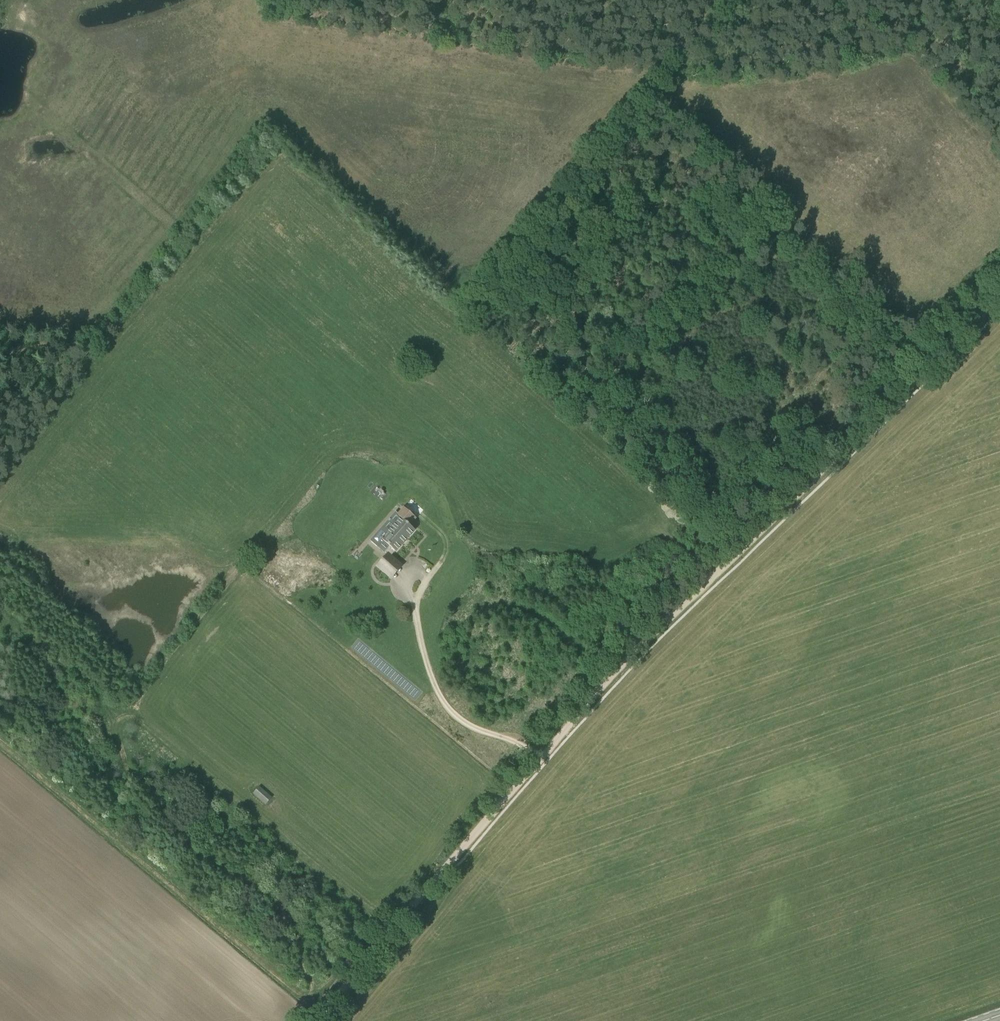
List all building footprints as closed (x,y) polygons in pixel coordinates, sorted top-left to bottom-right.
[(396,553),(415,530),(410,526),(416,518),(404,508),(398,515),(401,518),(382,540),(389,546),(385,552),(387,554),(377,566),(389,577),(402,563),(392,555),(394,551),(396,553)] [(264,806),(270,799),(257,787),(251,795),(264,806)]
